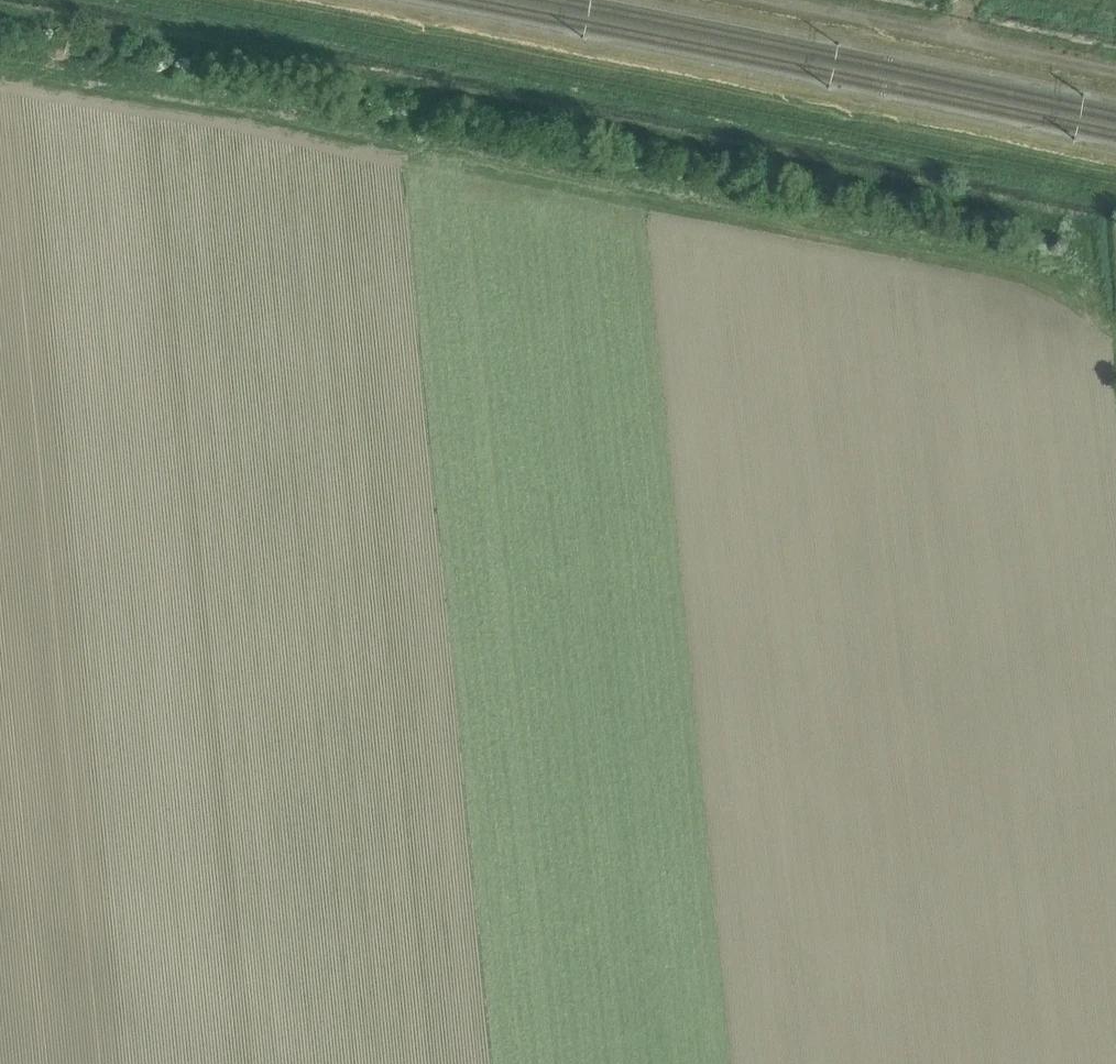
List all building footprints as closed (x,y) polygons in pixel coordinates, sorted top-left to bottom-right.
[(1049,236),(1048,223),(1032,224),(1033,237),(1049,236)]
